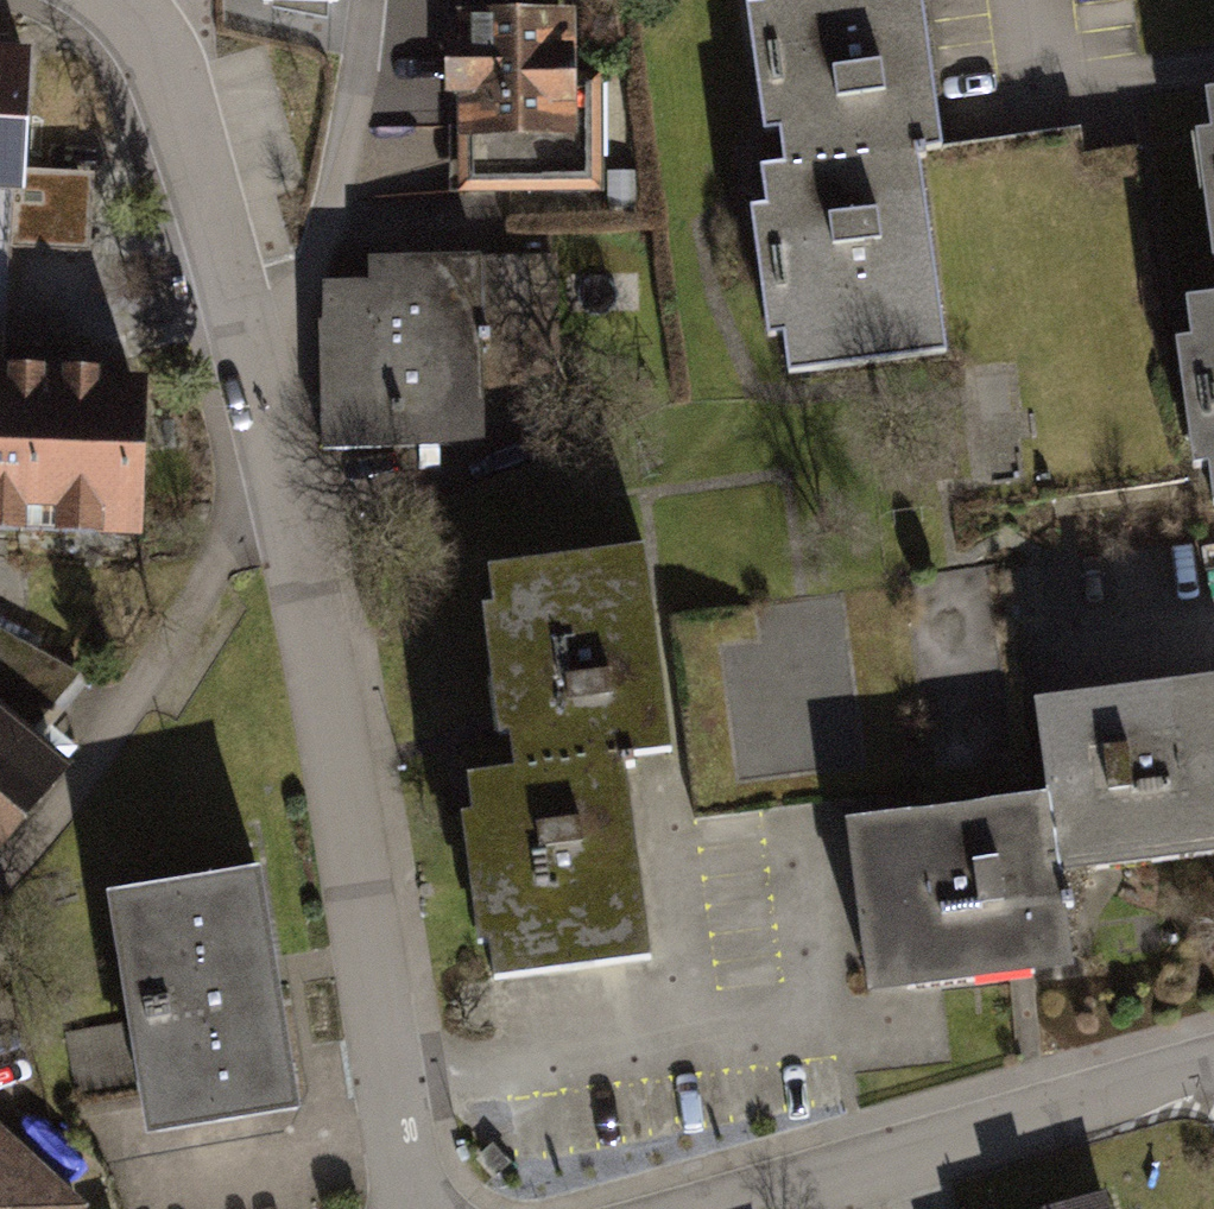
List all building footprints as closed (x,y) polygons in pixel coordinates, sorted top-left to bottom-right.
[(304,0),(245,0),(246,19),(305,17),(304,0)] [(764,156),(906,137),(929,134),(911,0),(744,0),(764,156)] [(445,9),(451,193),(589,189),(586,77),(562,77),(560,5),(445,9)] [(1213,283),(1213,86),(1177,91),(1203,285),(1213,283)] [(906,137),(764,156),(745,158),(772,366),(933,344),(906,137)] [(0,201),(0,329),(19,329),(20,201),(0,201)] [(310,288),(314,450),(475,446),(470,258),(362,261),(363,287),(310,288)] [(1203,285),(1159,291),(1189,506),(1213,502),(1213,283),(1203,285)] [(117,534),(119,373),(0,372),(0,532),(117,534)] [(488,571),(513,773),(619,760),(666,754),(641,552),(488,571)] [(1053,802),(1062,883),(1213,866),(1213,688),(1042,708),(1053,802)] [(57,777),(0,728),(0,819),(13,829),(57,777)] [(469,778),(495,983),(645,965),(619,760),(513,773),(469,778)] [(1062,883),(1053,802),(836,825),(855,996),(1072,972),(1062,883)] [(13,829),(0,819),(0,844),(13,829)] [(106,904),(143,1139),(294,1115),(257,880),(106,904)] [(75,1208),(0,1144),(0,1208),(75,1208)] [(1104,1189),(1027,1208),(1109,1208),(1104,1189)]
